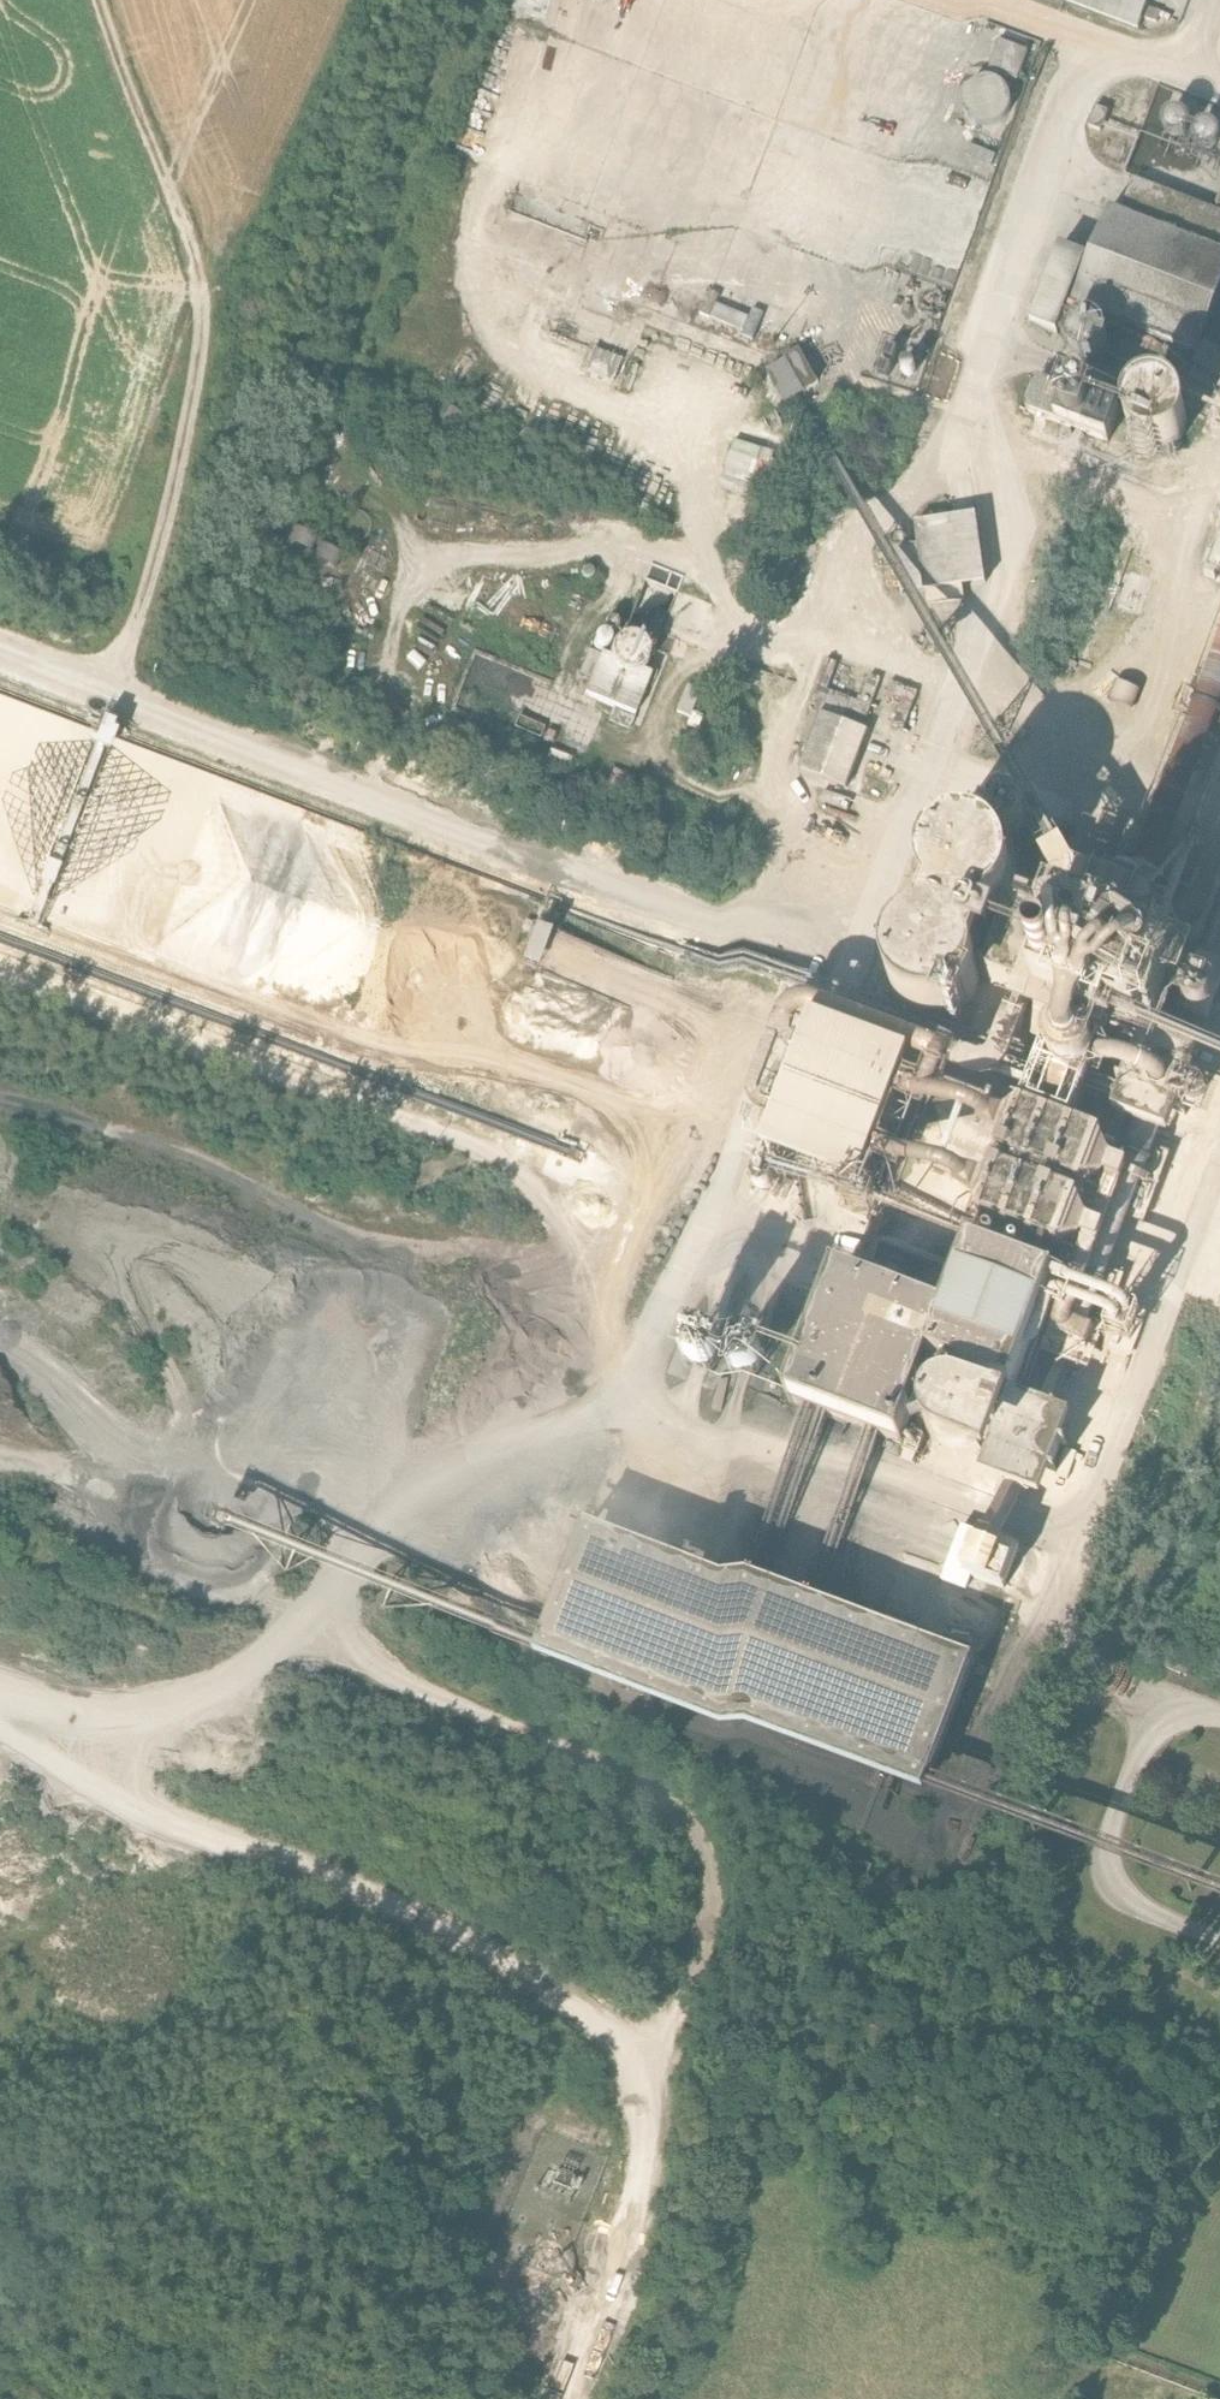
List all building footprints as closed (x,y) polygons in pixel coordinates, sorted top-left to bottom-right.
[(1139,48),(1150,20),(1099,0),(1014,0),(1139,48)] [(1001,53),(990,83),(1019,93),(1030,64),(1001,53)] [(985,133),(996,144),(1015,126),(994,104),(982,116),(992,126),(985,133)] [(971,156),(967,168),(994,179),(998,166),(971,156)] [(1076,318),(1202,368),(1219,321),(1219,224),(1138,192),(1124,226),(1114,222),(1076,318)] [(497,210),(493,221),(502,224),(507,213),(497,210)] [(1072,319),(1076,318),(1093,274),(1090,272),(1061,261),(1049,293),(1038,321),(1032,337),(1061,348),(1072,319)] [(618,311),(613,325),(632,333),(637,318),(618,311)] [(1075,347),(1073,355),(1074,363),(1080,371),(1088,374),(1097,374),(1105,370),(1110,364),(1112,356),(1110,348),(1106,341),(1099,337),(1091,336),(1084,338),(1080,340),(1075,347)] [(785,358),(766,369),(784,402),(804,391),(818,383),(799,348),(784,356),(785,358)] [(1198,380),(1219,391),(1219,372),(1206,365),(1198,380)] [(1041,393),(1030,424),(1060,434),(1111,453),(1122,423),(1071,404),(1041,393)] [(743,471),(725,529),(748,536),(766,479),(743,471)] [(983,528),(918,535),(925,603),(929,603),(931,617),(968,613),(967,599),(990,596),(983,528)] [(1209,586),(1211,587),(1219,590),(1219,566),(1209,586)] [(599,663),(583,693),(618,707),(633,714),(651,673),(647,671),(642,670),(648,660),(649,649),(645,643),(636,636),(626,635),(617,639),(610,644),(599,663)] [(898,695),(884,734),(907,742),(917,714),(923,716),(926,705),(920,703),(898,695)] [(815,721),(802,753),(806,755),(813,757),(803,782),(824,790),(844,797),(850,800),(854,790),(859,776),(872,743),(846,733),(848,729),(851,722),(871,729),(875,718),(855,711),(834,702),(828,700),(824,698),(821,697),(816,708),(819,710),(823,711),(819,722),(815,721)] [(824,801),(820,812),(849,824),(853,813),(824,801)] [(1103,933),(1063,1053),(1194,1096),(1219,1018),(1219,972),(1150,949),(1118,937),(1103,933)] [(916,1075),(815,1038),(768,1167),(868,1204),(916,1075)] [(1116,1158),(1026,1128),(1007,1186),(1097,1216),(1116,1158)] [(1096,1224),(1002,1193),(986,1241),(1080,1272),(1096,1224)] [(1056,1289),(963,1258),(942,1321),(829,1282),(786,1409),(901,1448),(928,1372),(1018,1402),(1056,1289)] [(691,1414),(713,1414),(713,1369),(691,1369),(691,1414)] [(1032,1509),(1034,1504),(1041,1506),(1042,1507),(1043,1507),(1073,1427),(1014,1406),(1010,1417),(1012,1417),(1007,1429),(968,1416),(955,1421),(940,1438),(939,1457),(943,1472),(952,1481),(1032,1509)] [(587,1524),(537,1657),(928,1804),(978,1672),(587,1524)] [(977,1553),(966,1583),(994,1594),(1007,1598),(1016,1573),(1021,1559),(983,1545),(980,1554),(977,1553)] [(1010,1607),(1006,1619),(1019,1624),(1023,1612),(1010,1607)]
